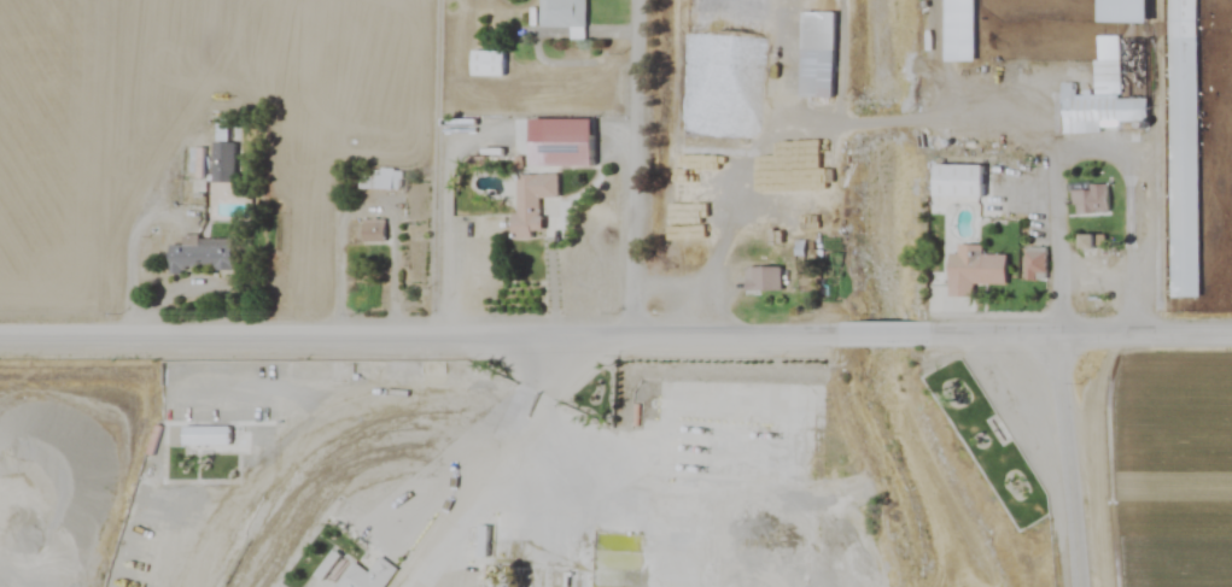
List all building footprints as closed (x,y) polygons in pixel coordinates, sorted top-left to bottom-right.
[(536,28),(583,28),(583,0),(536,0),(536,28)] [(971,62),(970,0),(940,0),(941,62),(971,62)] [(1096,24),(1144,25),(1144,0),(1096,0),(1096,24)] [(1168,298),(1196,299),(1199,0),(1170,0),(1168,298)] [(834,13),(800,13),(799,97),(833,98),(834,13)] [(504,76),(505,52),(468,52),(468,76),(504,76)] [(1059,83),(1060,134),(1099,133),(1099,122),(1144,121),(1144,98),(1076,100),(1075,83),(1059,83)] [(586,120),(540,120),(540,167),(586,167),(586,120)] [(233,144),(211,144),(211,183),(233,183),(233,144)] [(978,198),(978,166),(929,166),(929,198),(978,198)] [(554,198),(554,174),(514,175),(515,216),(508,216),(508,240),(529,239),(528,231),(537,231),(536,198),(554,198)] [(1108,187),(1070,187),(1070,214),(1108,214),(1108,187)] [(361,243),(384,243),(384,220),(361,220),(361,243)] [(168,246),(168,272),(230,271),(230,237),(182,238),(182,245),(168,246)] [(947,255),(947,298),(971,298),(972,285),(1005,286),(1006,256),(977,256),(977,245),(956,245),(956,255),(947,255)] [(1046,281),(1046,248),(1025,248),(1025,281),(1046,281)] [(778,268),(743,268),(743,292),(778,292),(778,268)] [(182,427),(182,446),(230,446),(230,427),(182,427)] [(336,586),(385,586),(397,568),(379,556),(368,572),(353,562),(336,586)]
